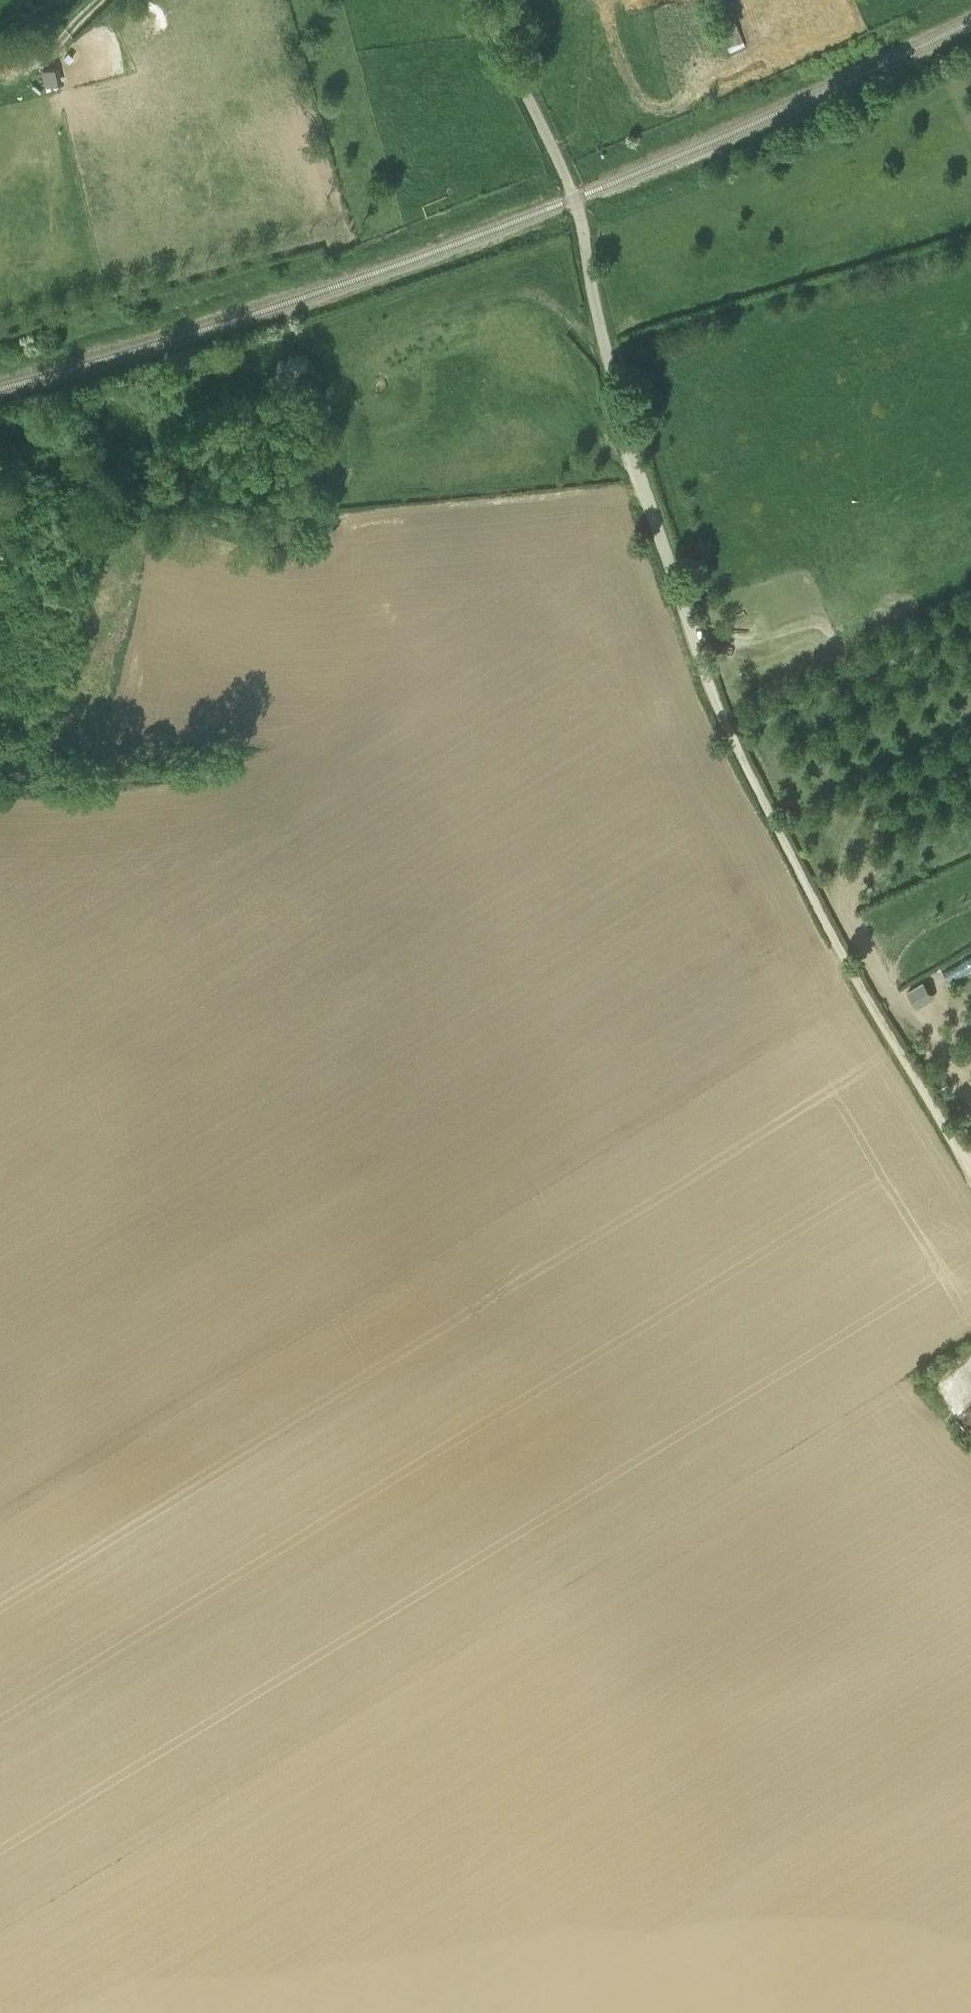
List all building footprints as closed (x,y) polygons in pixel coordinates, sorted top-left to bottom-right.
[(738,50),(747,45),(736,21),(729,1),(725,2),(724,0),(711,0),(713,6),(711,7),(718,27),(729,54),(738,50)] [(928,981),(912,987),(918,1002),(934,996),(928,981)] [(936,1084),(941,1093),(951,1087),(945,1078),(936,1084)]
